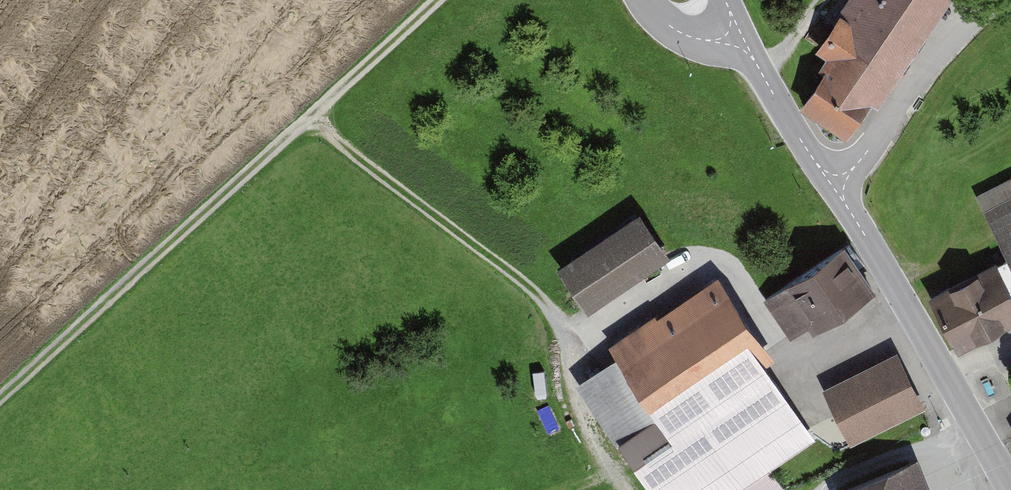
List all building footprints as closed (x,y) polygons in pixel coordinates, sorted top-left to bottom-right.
[(958,0),(841,0),(806,52),(823,64),(797,101),(839,130),(858,103),(878,116),(958,0)] [(979,200),(1009,256),(995,264),(1010,294),(1010,183),(979,200)] [(582,313),(664,257),(635,214),(552,270),(582,313)] [(786,343),(868,294),(843,253),(761,302),(786,343)] [(1010,326),(1010,308),(987,264),(923,298),(954,356),(1010,326)] [(817,439),(767,369),(776,363),(712,274),(602,352),(615,370),(593,385),(629,436),(615,446),(647,489),(745,489),(817,439)] [(921,405),(896,357),(828,391),(853,440),(921,405)] [(914,461),(840,489),(925,489),(914,461)]
